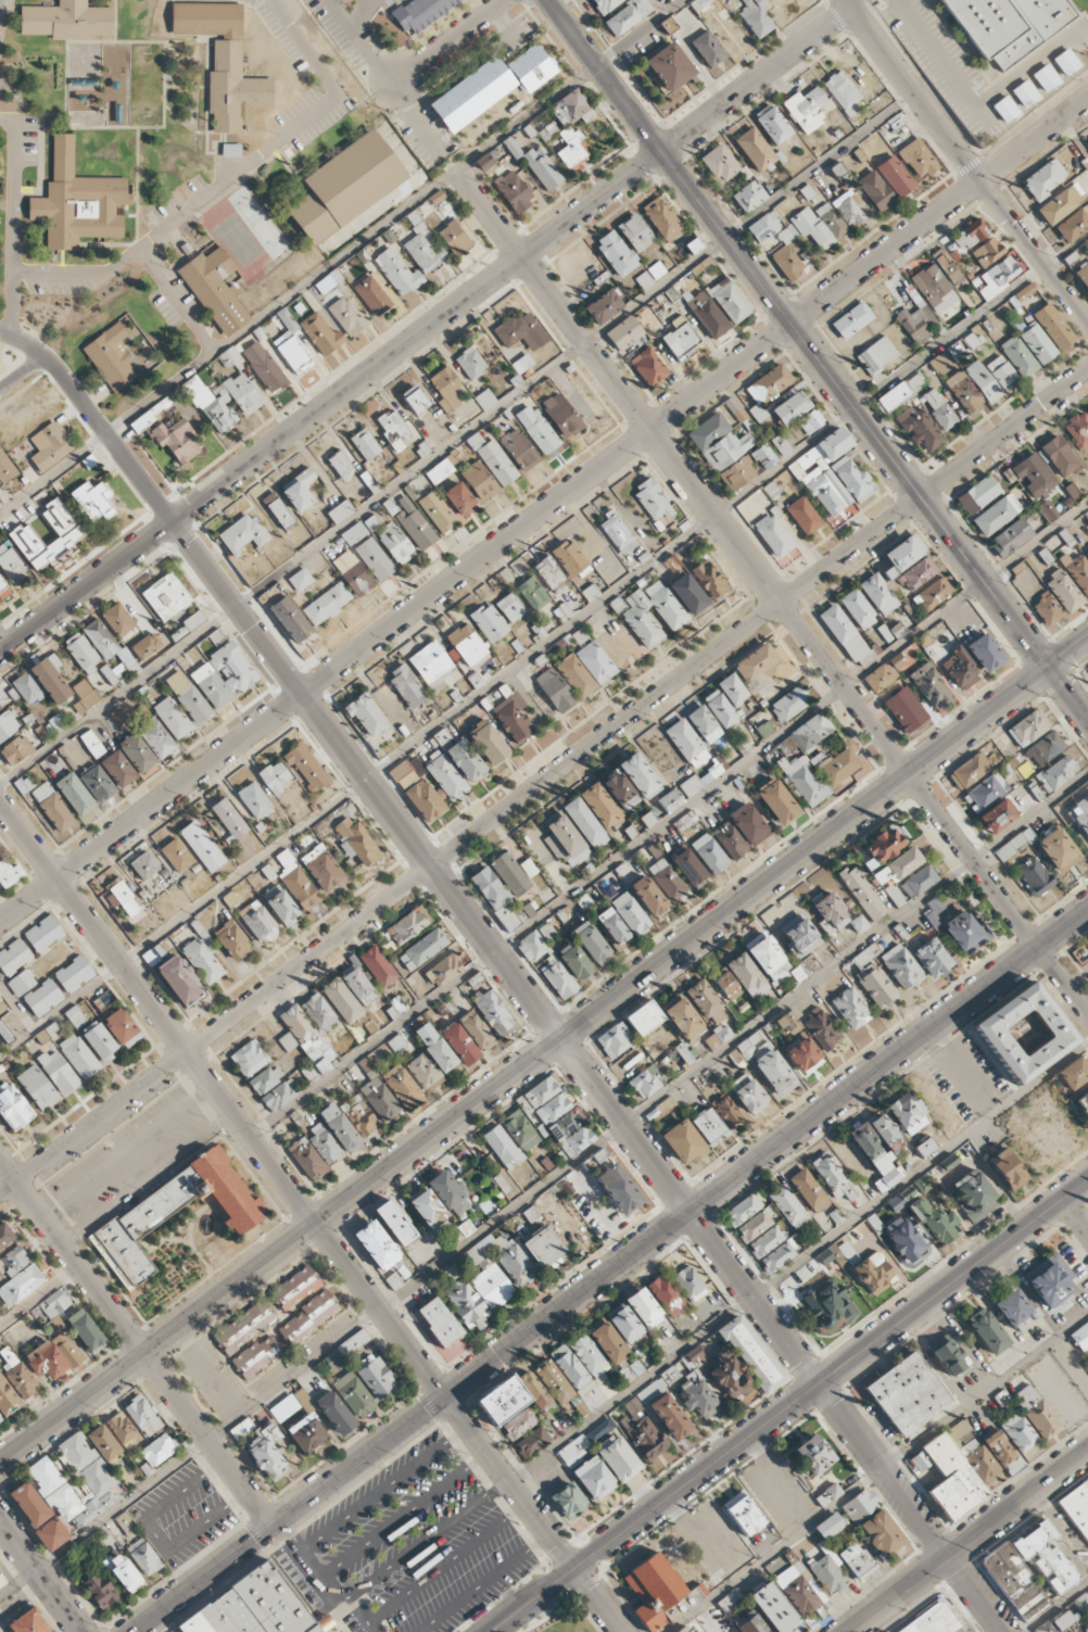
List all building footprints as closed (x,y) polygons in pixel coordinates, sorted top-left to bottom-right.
[(58,7),(20,7),(20,35),(53,35),(53,40),(95,40),(95,36),(113,36),(113,7),(87,7),(87,0),(58,0),(58,7)] [(409,38),(464,0),(410,0),(391,12),(409,38)] [(601,15),(622,0),(590,0),(601,15)] [(647,0),(632,0),(603,19),(614,36),(654,11),(647,0)] [(694,12),(712,2),(711,0),(690,0),(688,1),(694,12)] [(772,29),(761,8),(767,5),(764,0),(741,0),(746,9),(740,12),(755,39),(772,29)] [(985,61),(939,0),(1066,0),(1078,15),(1002,73),(989,56),(985,61)] [(171,35),(241,36),(242,4),(172,3),(171,35)] [(658,23),(667,35),(677,28),(669,16),(658,23)] [(709,69),(726,56),(707,29),(690,42),(709,69)] [(241,78),(242,40),(213,40),(213,71),(210,70),(210,133),(244,133),(245,106),(272,107),(273,78),(241,78)] [(696,72),(672,40),(643,63),(668,94),(696,72)] [(557,71),(535,42),(506,65),(521,84),(518,86),(526,96),(557,71)] [(1080,66),(1068,48),(1052,59),(1064,77),(1080,66)] [(428,102),(449,133),(517,87),(496,56),(428,102)] [(1031,75),(1045,93),(1059,81),(1046,64),(1031,75)] [(823,84),(839,69),(862,98),(855,103),(860,112),(849,121),(823,84)] [(1039,98),(1026,79),(1010,90),(1023,108),(1039,98)] [(804,134),(825,119),(817,108),(826,101),(816,86),(801,97),(798,91),(782,103),(804,134)] [(549,105),(561,126),(590,111),(579,89),(549,105)] [(1018,113),(1006,95),(991,105),(1003,123),(1018,113)] [(792,134),(772,103),(754,114),(773,146),(792,134)] [(567,146),(555,153),(566,170),(591,155),(573,124),(558,132),(567,146)] [(734,140),(758,173),(777,159),(752,126),(734,140)] [(301,178),(311,192),(286,209),(311,245),(408,179),(373,129),(301,178)] [(73,177),(74,134),(53,133),(52,182),(47,182),(47,198),(28,198),(28,219),(47,220),(47,250),(78,250),(78,237),(122,238),(123,209),(131,210),(132,193),(126,193),(127,178),(73,177)] [(504,139),(512,160),(522,157),(514,136),(504,139)] [(919,181),(938,167),(917,137),(898,151),(919,181)] [(719,176),(723,182),(741,169),(721,142),(700,158),(715,179),(719,176)] [(240,144),(223,145),(223,157),(240,156),(240,144)] [(545,192),(563,182),(540,145),(523,156),(545,192)] [(494,163),(487,153),(475,162),(482,172),(494,163)] [(876,168),(900,198),(916,185),(892,154),(876,168)] [(1068,176),(1054,157),(1021,183),(1035,202),(1068,176)] [(837,181),(847,175),(840,162),(830,168),(837,181)] [(493,181),(513,214),(533,202),(514,169),(493,181)] [(858,179),(876,213),(895,203),(876,169),(858,179)] [(743,214),(768,198),(755,179),(731,195),(743,214)] [(1087,200),(1076,183),(1036,208),(1047,225),(1087,200)] [(863,217),(856,204),(858,203),(851,189),(831,201),(846,227),(863,217)] [(642,206),(663,244),(682,233),(661,195),(642,206)] [(815,210),(834,239),(847,231),(828,201),(815,210)] [(1066,244),(1087,228),(1087,202),(1054,228),(1066,244)] [(834,242),(809,205),(789,218),(802,237),(808,233),(821,251),(834,242)] [(759,245),(785,226),(773,209),(747,228),(759,245)] [(636,253),(654,240),(635,212),(616,226),(636,253)] [(964,251),(989,233),(978,218),(953,236),(964,251)] [(471,246),(456,219),(437,230),(452,257),(471,246)] [(799,236),(790,224),(776,234),(784,246),(769,257),(788,283),(806,269),(795,253),(801,249),(794,240),(799,236)] [(594,243),(620,278),(639,264),(612,229),(594,243)] [(440,247),(433,252),(420,232),(402,245),(424,275),(448,258),(440,247)] [(981,268),(1004,253),(993,237),(970,252),(981,268)] [(686,244),(691,254),(702,248),(696,238),(686,244)] [(224,338),(251,320),(229,287),(228,288),(221,280),(236,270),(220,246),(203,257),(201,253),(177,269),(224,338)] [(372,260),(401,298),(424,280),(416,269),(410,274),(389,246),(372,260)] [(961,257),(954,249),(948,254),(942,247),(930,256),(955,286),(965,278),(953,263),(961,257)] [(666,272),(658,261),(647,269),(655,280),(666,272)] [(1075,270),(1087,292),(1087,262),(1075,270)] [(937,315),(958,299),(932,263),(910,278),(937,315)] [(315,286),(323,295),(343,278),(335,268),(315,286)] [(643,287),(652,280),(645,271),(636,278),(643,287)] [(353,287),(375,318),(392,306),(370,275),(353,287)] [(751,312),(725,277),(707,290),(733,325),(751,312)] [(1037,289),(1032,282),(1014,295),(1018,302),(1037,289)] [(584,305),(596,325),(624,310),(613,289),(584,305)] [(713,340),(731,327),(702,290),(684,303),(713,340)] [(327,308),(349,338),(366,325),(344,295),(327,308)] [(831,323),(842,340),(874,318),(863,301),(831,323)] [(1057,352),(1075,343),(1052,302),(1034,312),(1057,352)] [(929,333),(927,328),(932,325),(921,307),(908,315),(904,308),(895,314),(912,343),(929,333)] [(293,333),(298,329),(285,308),(271,317),(281,334),(272,339),(293,374),(311,363),(293,333)] [(346,341),(338,330),(332,334),(316,310),(298,323),(322,358),(346,341)] [(549,340),(526,310),(495,334),(507,349),(525,335),(536,350),(549,340)] [(671,322),(675,328),(662,337),(678,362),(702,346),(682,314),(671,322)] [(644,336),(633,316),(605,331),(617,352),(644,336)] [(82,348),(114,394),(137,377),(128,363),(132,360),(119,342),(129,335),(119,321),(82,348)] [(1058,353),(1035,323),(1019,336),(1041,365),(1058,353)] [(951,352),(964,342),(971,351),(981,343),(972,331),(949,348),(951,352)] [(1039,367),(1014,334),(999,346),(1024,379),(1039,367)] [(856,355),(870,376),(899,356),(885,335),(856,355)] [(287,383),(259,340),(241,351),(269,395),(287,383)] [(231,368),(242,360),(232,346),(221,354),(231,368)] [(454,358),(470,381),(488,368),(471,346),(454,358)] [(629,361),(651,388),(669,373),(648,346),(629,361)] [(950,362),(942,352),(928,362),(936,372),(950,362)] [(534,363),(526,353),(510,365),(518,375),(534,363)] [(985,366),(1004,392),(1020,381),(1001,354),(985,366)] [(989,404),(1002,394),(977,360),(963,369),(989,404)] [(745,387),(756,404),(748,409),(757,423),(768,416),(760,405),(794,382),(781,363),(745,387)] [(461,403),(452,391),(461,385),(447,365),(428,379),(442,399),(438,402),(447,414),(461,403)] [(945,379),(967,419),(985,409),(963,369),(945,379)] [(232,398),(245,416),(264,403),(242,371),(215,389),(224,404),(232,398)] [(218,436),(235,424),(199,373),(182,386),(218,436)] [(906,380),(912,390),(924,384),(919,373),(906,380)] [(884,414),(912,394),(903,381),(874,401),(884,414)] [(401,394),(414,414),(428,405),(415,385),(401,394)] [(473,399),(484,412),(497,401),(486,388),(473,399)] [(945,431),(958,421),(932,388),(919,399),(945,431)] [(784,427),(812,407),(800,390),(772,410),(784,427)] [(541,403),(564,440),(583,428),(560,391),(541,403)] [(515,413),(542,456),(559,446),(533,403),(515,413)] [(925,455),(945,440),(920,407),(915,411),(910,405),(896,416),(925,455)] [(396,453),(404,448),(400,440),(409,434),(393,408),(375,420),(396,453)] [(796,422),(806,436),(825,423),(815,408),(796,422)] [(157,419),(151,409),(129,424),(136,434),(157,419)] [(1083,410),(1063,423),(1081,452),(1087,448),(1087,418),(1083,410)] [(730,428),(717,411),(686,434),(699,451),(730,428)] [(165,429),(162,423),(148,432),(159,448),(165,444),(180,466),(201,452),(190,436),(194,433),(183,417),(165,429)] [(38,452),(29,458),(39,473),(75,450),(56,420),(29,437),(38,452)] [(498,440),(523,473),(540,460),(516,427),(498,440)] [(788,464),(828,519),(852,502),(825,464),(853,445),(840,427),(788,464)] [(349,438),(366,462),(381,451),(364,428),(349,438)] [(466,440),(473,451),(485,443),(477,432),(466,440)] [(747,432),(736,440),(730,432),(701,453),(715,473),(755,444),(747,432)] [(770,440),(782,457),(791,451),(779,434),(770,440)] [(1063,479),(1081,467),(1057,434),(1039,447),(1063,479)] [(501,487),(518,476),(493,438),(476,450),(501,487)] [(762,471),(777,461),(765,443),(751,452),(762,471)] [(2,485),(19,473),(0,448),(0,482),(2,485)] [(327,458),(342,481),(355,472),(340,450),(327,458)] [(1018,480),(1022,478),(1034,499),(1056,486),(1036,451),(1010,467),(1018,480)] [(718,473),(730,492),(757,474),(744,455),(718,473)] [(878,489),(863,468),(858,472),(846,455),(830,466),(856,504),(878,489)] [(433,485),(455,472),(447,459),(425,472),(433,485)] [(500,490),(477,460),(459,473),(482,503),(500,490)] [(314,502),(304,485),(316,478),(309,468),(279,486),(296,513),(314,502)] [(1002,491),(989,473),(955,498),(968,516),(1002,491)] [(632,491),(658,528),(675,515),(649,478),(632,491)] [(477,508),(461,481),(443,492),(459,519),(477,508)] [(91,488),(86,482),(69,493),(90,524),(102,515),(105,520),(115,513),(106,500),(111,496),(101,482),(91,488)] [(441,534),(457,522),(433,489),(417,501),(441,534)] [(284,530),(295,522),(272,491),(261,500),(284,530)] [(972,520),(984,537),(1022,509),(1009,492),(972,520)] [(437,538),(405,495),(397,501),(403,509),(394,516),(421,551),(437,538)] [(806,536),(823,523),(802,495),(785,508),(806,536)] [(35,572),(85,537),(58,498),(40,510),(58,537),(44,547),(27,522),(9,534),(35,572)] [(335,524),(354,510),(346,499),(326,513),(335,524)] [(1038,506),(1047,523),(1058,518),(1049,500),(1038,506)] [(270,539),(249,511),(217,535),(233,555),(252,541),(258,548),(270,539)] [(597,521),(619,557),(636,546),(614,511),(597,521)] [(774,560),(794,548),(773,512),(753,524),(774,560)] [(349,546),(381,525),(373,513),(341,535),(349,546)] [(989,541),(1002,558),(1034,534),(1020,517),(989,541)] [(377,533),(397,566),(415,555),(395,522),(377,533)] [(927,550),(913,532),(883,555),(891,565),(883,572),(889,580),(927,550)] [(377,582),(395,572),(373,536),(355,547),(377,582)] [(569,580),(589,568),(572,538),(551,550),(569,580)] [(0,545),(0,564),(14,583),(28,572),(5,541),(0,545)] [(355,598),(373,587),(351,549),(332,560),(355,598)] [(1070,560),(1066,553),(1058,559),(1087,600),(1087,599),(1087,564),(1080,553),(1070,560)] [(532,566),(553,594),(568,582),(547,555),(532,566)] [(938,572),(928,556),(897,576),(907,592),(938,572)] [(727,591),(706,558),(689,569),(710,602),(727,591)] [(287,579),(297,592),(314,581),(304,567),(287,579)] [(1085,602),(1060,568),(1043,581),(1067,614),(1085,602)] [(160,622),(192,603),(172,571),(141,590),(160,622)] [(707,603),(685,572),(667,585),(689,616),(707,603)] [(882,617),(899,605),(876,572),(859,583),(882,617)] [(532,612),(548,602),(532,575),(516,585),(532,612)] [(953,591),(941,576),(911,599),(923,614),(953,591)] [(0,577),(0,599),(10,593),(0,577)] [(641,592),(670,631),(688,618),(658,578),(641,592)] [(315,628),(353,599),(340,581),(301,610),(315,628)] [(581,591),(588,601),(599,593),(592,584),(581,591)] [(644,610),(650,605),(637,588),(623,598),(631,608),(620,617),(645,650),(663,636),(644,610)] [(839,600),(862,631),(878,619),(854,588),(839,600)] [(506,623),(523,614),(512,592),(495,601),(506,623)] [(1046,628),(1064,615),(1047,592),(1030,605),(1046,628)] [(269,607),(296,644),(313,631),(286,595),(269,607)] [(625,610),(621,597),(609,601),(614,613),(625,610)] [(119,638),(136,625),(118,602),(101,615),(119,638)] [(508,631),(489,602),(468,615),(487,644),(508,631)] [(818,615),(852,663),(869,651),(835,603),(818,615)] [(207,622),(200,610),(182,620),(189,632),(207,622)] [(82,629),(105,661),(116,653),(132,676),(141,670),(124,645),(120,648),(98,617),(82,629)] [(488,654),(466,622),(445,637),(468,668),(488,654)] [(889,629),(896,639),(906,632),(899,622),(889,629)] [(188,632),(184,625),(169,636),(174,642),(188,632)] [(208,635),(215,645),(224,639),(218,629),(208,635)] [(87,676),(96,669),(91,663),(98,658),(79,631),(63,643),(87,676)] [(131,645),(139,661),(163,647),(154,632),(131,645)] [(965,647),(986,674),(1005,659),(984,632),(965,647)] [(407,658),(428,688),(455,669),(434,639),(407,658)] [(579,699),(617,672),(592,639),(555,666),(579,699)] [(778,659),(765,641),(733,666),(746,683),(778,659)] [(941,663),(961,692),(981,678),(958,644),(950,650),(954,655),(941,663)] [(72,693),(45,657),(29,669),(56,706),(72,693)] [(190,673),(213,711),(232,699),(209,661),(190,673)] [(898,676),(886,661),(863,679),(876,694),(898,676)] [(953,697),(925,662),(907,676),(935,711),(953,697)] [(410,711),(428,697),(403,664),(385,678),(410,711)] [(556,715),(576,703),(553,666),(534,677),(556,715)] [(163,681),(197,725),(212,713),(179,669),(163,681)] [(29,707),(46,694),(28,670),(11,682),(29,707)] [(733,707),(749,696),(732,672),(717,683),(733,707)] [(80,700),(72,704),(78,714),(100,701),(85,678),(72,687),(80,700)] [(891,685),(896,692),(882,702),(906,734),(928,718),(900,678),(891,685)] [(768,707),(782,724),(810,702),(796,685),(768,707)] [(702,699),(724,729),(738,718),(716,689),(702,699)] [(345,705),(367,739),(388,726),(366,692),(345,705)] [(525,706),(517,692),(491,706),(512,746),(535,734),(521,708),(525,706)] [(175,740),(192,728),(169,695),(152,707),(175,740)] [(686,714),(705,745),(722,735),(703,704),(686,714)] [(1006,730),(1020,749),(1051,726),(1037,707),(1006,730)] [(22,728),(11,709),(0,715),(0,741),(22,728)] [(834,730),(820,711),(789,734),(803,753),(834,730)] [(157,760),(175,749),(155,717),(137,729),(157,760)] [(710,757),(682,717),(664,731),(692,770),(710,757)] [(490,766),(509,754),(486,719),(467,731),(490,766)] [(441,746),(452,739),(444,727),(433,735),(441,746)] [(79,737),(94,759),(105,751),(90,729),(79,737)] [(1066,747),(1052,729),(1025,751),(1039,768),(1066,747)] [(157,761),(135,732),(117,745),(140,775),(157,761)] [(35,752),(25,734),(0,748),(0,751),(9,767),(35,752)] [(485,772),(465,737),(446,748),(466,783),(485,772)] [(311,795),(329,784),(303,741),(284,752),(311,795)] [(429,755),(433,761),(426,765),(448,802),(467,791),(442,748),(429,755)] [(871,771),(863,757),(856,761),(849,748),(816,766),(832,794),(853,782),(850,776),(860,770),(863,775),(871,771)] [(137,777),(117,749),(100,762),(120,789),(137,777)] [(617,764),(643,801),(662,787),(635,751),(617,764)] [(992,768),(980,751),(948,774),(960,791),(992,768)] [(787,764),(782,757),(774,762),(808,809),(830,793),(821,779),(816,783),(805,768),(809,765),(801,754),(787,764)] [(1035,775),(1046,792),(1079,772),(1068,754),(1035,775)] [(426,774),(413,755),(389,772),(402,790),(426,774)] [(271,794),(291,779),(277,759),(257,774),(271,794)] [(728,768),(722,759),(696,777),(694,774),(678,785),(687,797),(728,768)] [(100,805),(118,791),(96,764),(79,777),(100,805)] [(621,811),(638,802),(619,769),(602,778),(621,811)] [(56,782),(78,818),(96,807),(74,771),(56,782)] [(974,812),(1009,791),(997,772),(961,794),(968,804),(969,803),(974,812)] [(14,784),(22,796),(36,785),(28,774),(14,784)] [(446,809),(424,777),(403,791),(425,823),(446,809)] [(800,813),(774,777),(754,792),(780,827),(800,813)] [(76,822),(45,781),(30,793),(60,833),(76,822)] [(272,808),(252,781),(235,793),(254,820),(272,808)] [(579,794),(606,830),(624,817),(597,781),(579,794)] [(665,814),(684,803),(675,788),(657,799),(665,814)] [(1066,810),(1087,841),(1087,793),(1066,810)] [(230,840),(246,831),(226,796),(210,806),(230,840)] [(609,839),(577,796),(562,807),(594,850),(609,839)] [(1017,819),(1004,799),(978,815),(990,835),(1017,819)] [(728,814),(749,848),(769,836),(748,802),(728,814)] [(542,822),(550,834),(543,839),(565,869),(589,852),(559,809),(542,822)] [(698,821),(692,810),(672,822),(678,832),(698,821)] [(641,817),(648,827),(656,822),(650,811),(641,817)] [(350,858),(355,855),(364,868),(381,856),(351,814),(334,826),(344,841),(339,844),(350,858)] [(177,832),(209,873),(225,861),(193,820),(177,832)] [(712,832),(732,861),(749,850),(728,820),(712,832)] [(905,847),(893,826),(864,843),(877,864),(905,847)] [(1059,874),(1081,857),(1057,826),(1036,843),(1059,874)] [(993,852),(1001,862),(1035,838),(1028,827),(993,852)] [(690,844),(713,876),(730,864),(707,832),(690,844)] [(159,850),(177,874),(193,861),(174,837),(159,850)] [(300,858),(324,893),(346,878),(322,843),(300,858)] [(924,861),(913,846),(873,875),(880,885),(890,878),(894,883),(924,861)] [(707,877),(686,847),(670,859),(691,888),(707,877)] [(277,876),(305,912),(322,899),(285,849),(275,857),(285,870),(277,876)] [(489,863),(516,898),(532,886),(506,850),(489,863)] [(128,863),(142,882),(159,869),(146,851),(128,863)] [(1015,868),(1036,898),(1055,884),(1034,855),(1015,868)] [(648,867),(670,905),(687,895),(665,857),(648,867)] [(17,864),(8,870),(0,858),(0,891),(24,875),(17,864)] [(871,922),(886,912),(853,864),(838,874),(871,922)] [(900,885),(911,899),(937,879),(926,864),(900,885)] [(509,899),(489,865),(470,877),(491,911),(509,899)] [(629,885),(652,920),(669,908),(645,874),(629,885)] [(105,887),(111,894),(105,898),(113,908),(118,904),(129,918),(143,907),(117,877),(105,887)] [(300,917),(279,884),(262,894),(283,927),(300,917)] [(811,903),(823,920),(818,923),(827,936),(851,919),(829,890),(811,903)] [(609,903),(636,937),(652,924),(625,891),(609,903)] [(237,902),(231,892),(222,897),(228,907),(237,902)] [(923,915),(932,927),(939,923),(934,914),(943,908),(936,896),(925,903),(930,911),(923,915)] [(278,933),(258,899),(238,911),(257,945),(278,933)] [(506,933),(527,921),(515,899),(493,911),(506,933)] [(395,945),(432,924),(421,906),(385,927),(395,945)] [(595,916),(618,949),(632,939),(609,907),(595,916)] [(963,957),(991,938),(976,917),(970,921),(962,909),(941,924),(963,957)] [(821,943),(802,913),(777,928),(796,958),(821,943)] [(36,953),(65,936),(52,914),(23,932),(36,953)] [(857,934),(868,926),(859,914),(848,922),(857,934)] [(234,962),(252,950),(231,920),(213,932),(234,962)] [(573,929),(595,967),(611,958),(590,920),(573,929)] [(579,989),(546,942),(557,934),(548,921),(515,944),(531,967),(535,964),(561,1001),(579,989)] [(398,957),(410,972),(448,943),(436,927),(398,957)] [(773,987),(792,973),(762,931),(743,945),(773,987)] [(225,972),(198,936),(180,949),(208,986),(225,972)] [(912,951),(932,979),(953,965),(933,937),(912,951)] [(34,959),(20,938),(0,951),(0,969),(5,977),(34,959)] [(594,970),(572,941),(556,952),(578,982),(594,970)] [(903,992),(924,979),(901,942),(879,956),(903,992)] [(149,967),(166,955),(158,943),(141,955),(149,967)] [(397,979),(376,944),(359,954),(379,989),(397,979)] [(859,966),(876,953),(870,945),(853,957),(859,966)] [(752,999),(769,986),(742,951),(725,965),(752,999)] [(465,969),(452,952),(424,972),(436,989),(465,969)] [(153,970),(182,1009),(205,992),(176,953),(153,970)] [(53,974),(68,995),(95,975),(80,954),(53,974)] [(789,971),(798,982),(820,966),(812,955),(789,971)] [(376,998),(355,963),(339,972),(361,1007),(376,998)] [(879,1010),(898,996),(876,966),(857,979),(879,1010)] [(17,997),(37,983),(27,968),(6,983),(17,997)] [(728,1002),(741,993),(726,971),(713,980),(728,1002)] [(319,988),(349,1025),(365,1012),(336,976),(319,988)] [(712,1027),(725,1017),(719,1009),(723,1006),(702,978),(685,990),(712,1027)] [(22,996),(35,1017),(64,1000),(51,979),(22,996)] [(1033,981),(1077,1039),(1016,1086),(973,1026),(1033,981)] [(830,1001),(853,1031),(874,1015),(850,985),(830,1001)] [(472,1000),(498,1038),(516,1026),(490,988),(472,1000)] [(300,1004),(321,1032),(337,1020),(317,992),(300,1004)] [(686,1043),(705,1030),(682,996),(663,1009),(686,1043)] [(664,1021),(651,1000),(625,1016),(637,1036),(664,1021)] [(279,1015),(311,1063),(300,1071),(309,1083),(332,1067),(329,1062),(335,1058),(297,1002),(279,1015)] [(87,1020),(76,1004),(64,1013),(76,1028),(87,1020)] [(124,1050),(143,1036),(120,1007),(102,1021),(124,1050)] [(841,1041),(821,1007),(802,1019),(822,1052),(841,1041)] [(457,1020),(482,1053),(496,1042),(470,1010),(457,1020)] [(801,1027),(789,1011),(775,1021),(787,1037),(801,1027)] [(1,1020),(0,1020),(0,1034),(7,1045),(14,1039),(1,1020)] [(120,1050),(96,1020),(80,1033),(103,1062),(120,1050)] [(456,1064),(430,1021),(414,1030),(440,1073),(456,1064)] [(463,1068),(480,1057),(456,1021),(439,1031),(463,1068)] [(595,1037),(609,1060),(635,1043),(621,1021),(595,1037)] [(732,1034),(724,1024),(706,1039),(714,1049),(732,1034)] [(59,1043),(81,1081),(100,1070),(78,1032),(59,1043)] [(287,1052),(298,1044),(288,1032),(277,1039),(287,1052)] [(405,1045),(399,1035),(387,1041),(393,1052),(405,1045)] [(800,1076),(823,1061),(807,1037),(784,1051),(800,1076)] [(270,1060),(254,1038),(229,1056),(246,1078),(270,1060)] [(674,1047),(688,1066),(695,1061),(681,1042),(674,1047)] [(799,1082),(767,1042),(753,1052),(757,1057),(751,1062),(779,1098),(799,1082)] [(37,1061),(64,1096),(81,1083),(54,1048),(37,1061)] [(444,1081),(426,1052),(406,1063),(424,1093),(444,1081)] [(368,1079),(376,1076),(366,1057),(359,1061),(368,1079)] [(1085,1058),(1087,1062),(1087,1078),(1071,1092),(1057,1073),(1079,1057),(1081,1059),(1085,1058)] [(367,1077),(357,1062),(350,1067),(359,1082),(367,1077)] [(39,1112),(59,1100),(37,1063),(17,1076),(39,1112)] [(381,1076),(404,1108),(422,1096),(399,1063),(381,1076)] [(283,1077),(274,1064),(248,1083),(258,1096),(283,1077)] [(628,1080),(640,1100),(666,1085),(653,1064),(628,1080)] [(729,1083),(748,1117),(768,1105),(749,1072),(729,1083)] [(360,1087),(381,1123),(400,1112),(379,1076),(360,1087)] [(525,1115),(560,1091),(550,1076),(515,1099),(525,1115)] [(297,1093),(285,1079),(260,1099),(272,1114),(297,1093)] [(14,1132),(35,1115),(8,1080),(0,1086),(0,1114),(14,1132)] [(1075,1099),(1087,1118),(1087,1090),(1075,1099)] [(886,1105),(907,1136),(926,1123),(921,1116),(927,1112),(918,1098),(915,1100),(908,1091),(886,1105)] [(571,1106),(560,1092),(534,1112),(545,1127),(571,1106)] [(726,1126),(740,1117),(727,1093),(712,1102),(726,1126)] [(379,1126),(357,1094),(341,1105),(363,1137),(379,1126)] [(675,1104),(670,1096),(657,1106),(663,1113),(675,1104)] [(348,1155),(363,1145),(332,1101),(317,1112),(348,1155)] [(728,1134),(708,1107),(690,1120),(710,1148),(728,1134)] [(522,1153),(540,1142),(518,1109),(501,1121),(522,1153)] [(555,1141),(582,1127),(574,1111),(547,1125),(555,1141)] [(891,1154),(905,1144),(882,1113),(869,1123),(891,1154)] [(694,1157),(698,1161),(710,1152),(684,1118),(660,1136),(683,1165),(694,1157)] [(314,1136),(310,1138),(324,1166),(341,1157),(323,1121),(309,1128),(314,1136)] [(893,1163),(862,1122),(847,1134),(878,1174),(893,1163)] [(483,1134),(505,1172),(523,1161),(500,1123),(483,1134)] [(558,1144),(570,1159),(596,1139),(584,1123),(558,1144)] [(309,1182),(327,1170),(305,1136),(287,1147),(309,1182)] [(922,1158),(937,1147),(928,1137),(914,1147),(922,1158)] [(211,1148),(115,1219),(113,1217),(86,1238),(127,1292),(154,1272),(132,1242),(194,1195),(197,1199),(200,1197),(206,1191),(227,1218),(220,1223),(232,1239),(264,1216),(257,1207),(263,1204),(256,1194),(251,1199),(225,1165),(230,1161),(217,1144),(212,1148),(211,1148)] [(1028,1181),(1005,1147),(987,1159),(1009,1193),(1028,1181)] [(595,1177),(613,1161),(601,1148),(583,1164),(595,1177)] [(850,1176),(846,1179),(826,1151),(810,1163),(836,1200),(843,1195),(848,1202),(861,1193),(850,1176)] [(935,1165),(942,1175),(959,1162),(952,1153),(935,1165)] [(593,1179),(624,1217),(644,1200),(614,1162),(593,1179)] [(872,1183),(880,1194),(905,1175),(897,1165),(872,1183)] [(831,1202),(803,1167),(788,1179),(815,1214),(831,1202)] [(949,1188),(976,1222),(1001,1203),(974,1168),(949,1188)] [(470,1207),(448,1169),(428,1180),(451,1218),(470,1207)] [(930,1189),(922,1176),(914,1181),(922,1194),(930,1189)] [(808,1221),(786,1183),(769,1193),(791,1231),(808,1221)] [(886,1203),(893,1212),(918,1192),(911,1184),(886,1203)] [(407,1201),(431,1231),(449,1217),(425,1187),(407,1201)] [(762,1209),(753,1194),(723,1212),(732,1227),(762,1209)] [(943,1215),(934,1203),(929,1206),(922,1197),(910,1205),(940,1247),(957,1235),(951,1227),(959,1222),(950,1210),(943,1215)] [(401,1247),(416,1236),(389,1198),(373,1209),(401,1247)] [(540,1216),(532,1206),(522,1213),(530,1223),(540,1216)] [(773,1225),(764,1211),(735,1228),(744,1242),(773,1225)] [(875,1233),(883,1228),(873,1214),(865,1219),(875,1233)] [(882,1228),(910,1269),(930,1255),(923,1245),(929,1240),(917,1222),(908,1228),(900,1216),(882,1228)] [(382,1274),(402,1259),(372,1220),(353,1235),(382,1274)] [(15,1238),(3,1222),(0,1224),(0,1249),(15,1238)] [(566,1250),(544,1223),(520,1243),(542,1270),(566,1250)] [(747,1246),(758,1259),(785,1238),(775,1224),(747,1246)] [(492,1253),(518,1289),(540,1273),(514,1237),(503,1245),(493,1232),(462,1254),(471,1268),(492,1253)] [(798,1253),(788,1240),(759,1261),(769,1274),(798,1253)] [(839,1245),(850,1265),(858,1260),(847,1241),(839,1245)] [(2,1269),(4,1268),(11,1277),(31,1262),(18,1245),(0,1258),(0,1266),(2,1269)] [(1022,1273),(1045,1310),(1074,1292),(1068,1280),(1072,1277),(1056,1252),(1022,1273)] [(853,1266),(872,1297),(898,1281),(886,1261),(873,1268),(867,1258),(853,1266)] [(469,1280),(492,1309),(514,1292),(492,1263),(469,1280)] [(46,1283),(35,1264),(0,1285),(0,1297),(6,1307),(46,1283)] [(691,1303),(708,1291),(688,1264),(671,1277),(691,1303)] [(268,1288),(280,1310),(322,1288),(311,1266),(268,1288)] [(788,1296),(805,1283),(796,1271),(779,1283),(788,1296)] [(646,1284),(671,1319),(688,1307),(663,1272),(646,1284)] [(402,1284),(395,1274),(386,1280),(394,1290),(402,1284)] [(822,1338),(859,1315),(834,1276),(797,1299),(822,1338)] [(468,1330),(475,1325),(479,1331),(488,1324),(483,1317),(488,1314),(463,1277),(442,1292),(468,1330)] [(663,1319),(644,1287),(625,1297),(644,1330),(663,1319)] [(1038,1316),(1016,1287),(993,1304),(1015,1333),(1038,1316)] [(42,1324),(71,1305),(61,1289),(32,1308),(42,1324)] [(341,1311),(328,1291),(276,1326),(290,1346),(341,1311)] [(416,1311),(443,1348),(463,1334),(435,1296),(416,1311)] [(278,1323),(266,1302),(212,1331),(224,1352),(278,1323)] [(605,1314),(626,1345),(644,1332),(623,1302),(605,1314)] [(1009,1344),(983,1307),(965,1319),(991,1357),(1009,1344)] [(65,1320),(91,1353),(106,1341),(80,1308),(65,1320)] [(739,1313),(717,1329),(764,1394),(786,1379),(739,1313)] [(84,1361),(60,1315),(48,1322),(72,1367),(84,1361)] [(1087,1346),(1087,1320),(1068,1334),(1080,1352),(1087,1346)] [(589,1332),(612,1366),(629,1354),(606,1321),(589,1332)] [(592,1380),(610,1369),(587,1332),(569,1343),(592,1380)] [(231,1359),(244,1380),(285,1355),(272,1334),(231,1359)] [(967,1365),(947,1335),(928,1347),(948,1377),(967,1365)] [(24,1355),(37,1377),(45,1372),(50,1381),(69,1369),(50,1339),(24,1355)] [(577,1391),(591,1379),(563,1343),(548,1355),(577,1391)] [(707,1362),(697,1346),(679,1357),(687,1370),(699,1362),(725,1403),(751,1386),(727,1348),(707,1362)] [(25,1400),(40,1390),(11,1347),(0,1355),(0,1363),(25,1400)] [(913,1351),(864,1388),(902,1439),(951,1401),(913,1351)] [(398,1385),(378,1356),(356,1371),(376,1400),(398,1385)] [(576,1394),(549,1359),(534,1370),(561,1405),(576,1394)] [(645,1371),(637,1360),(619,1373),(627,1384),(645,1371)] [(641,1403),(680,1376),(673,1367),(635,1394),(641,1403)] [(550,1404),(531,1369),(517,1377),(537,1412),(550,1404)] [(333,1382),(358,1421),(377,1408),(352,1370),(333,1382)] [(0,1374),(0,1410),(5,1417),(23,1404),(0,1374)] [(493,1427),(530,1400),(510,1374),(474,1402),(493,1427)] [(687,1412),(695,1407),(702,1420),(720,1410),(701,1375),(679,1387),(686,1399),(681,1402),(687,1412)] [(1045,1442),(1062,1428),(1029,1383),(1011,1397),(1045,1442)] [(292,1394),(303,1409),(312,1402),(302,1388),(292,1394)] [(313,1403),(340,1437),(357,1424),(330,1390),(313,1403)] [(994,1396),(1000,1406),(1009,1400),(1003,1390),(994,1396)] [(649,1404),(674,1442),(693,1429),(667,1392),(649,1404)] [(268,1410),(279,1424),(300,1407),(290,1394),(268,1410)] [(162,1426),(139,1395),(123,1407),(146,1438),(162,1426)] [(622,1405),(629,1415),(619,1421),(646,1463),(668,1449),(643,1412),(645,1411),(635,1396),(622,1405)] [(500,1427),(511,1442),(538,1422),(527,1407),(500,1427)] [(134,1446),(129,1439),(137,1433),(121,1411),(105,1422),(126,1452),(134,1446)] [(1000,1423),(1019,1454),(1038,1442),(1020,1411),(1000,1423)] [(301,1454),(327,1440),(312,1414),(286,1428),(301,1454)] [(238,1441),(255,1427),(247,1417),(230,1430),(238,1441)] [(950,1429),(956,1439),(971,1430),(964,1420),(950,1429)] [(245,1445),(269,1484),(289,1471),(272,1444),(281,1438),(271,1422),(253,1433),(256,1438),(245,1445)] [(107,1463),(123,1451),(102,1423),(86,1436),(107,1463)] [(550,1439),(540,1426),(514,1444),(523,1457),(550,1439)] [(1023,1467),(1000,1428),(984,1438),(1007,1477),(1023,1467)] [(1002,1474),(971,1430),(962,1436),(967,1443),(956,1450),(944,1432),(908,1458),(918,1473),(933,1463),(944,1479),(926,1491),(949,1523),(989,1495),(983,1487),(1002,1474)] [(57,1446),(90,1493),(78,1501),(46,1455),(26,1469),(64,1523),(72,1517),(79,1527),(117,1501),(109,1490),(116,1485),(79,1431),(57,1446)] [(178,1448),(165,1431),(138,1452),(152,1469),(178,1448)] [(596,1446),(617,1483),(640,1470),(619,1433),(596,1446)] [(809,1477),(835,1463),(818,1433),(793,1447),(809,1477)] [(567,1468),(592,1450),(581,1434),(556,1452),(567,1468)] [(594,1502),(617,1485),(594,1455),(571,1472),(594,1502)] [(1055,1497),(1086,1543),(1087,1542),(1087,1474),(1055,1497)] [(33,1529),(52,1515),(26,1480),(7,1494),(33,1529)] [(549,1495),(565,1522),(588,1508),(573,1481),(549,1495)] [(822,1508),(842,1493),(835,1483),(815,1497),(822,1508)] [(840,1506),(852,1523),(879,1504),(867,1487),(840,1506)] [(745,1538),(765,1524),(742,1490),(722,1505),(745,1538)] [(856,1526),(874,1550),(876,1549),(883,1558),(905,1542),(881,1508),(856,1526)] [(139,1534),(127,1511),(117,1517),(128,1540),(139,1534)] [(814,1524),(822,1541),(845,1529),(837,1513),(814,1524)] [(48,1553),(71,1537),(55,1516),(33,1532),(48,1553)] [(1054,1596),(1077,1580),(1051,1542),(1057,1538),(1045,1520),(1010,1544),(1021,1561),(1033,1552),(1038,1559),(1032,1563),(1054,1596)] [(163,1565),(141,1537),(125,1550),(148,1577),(163,1565)] [(836,1553),(856,1582),(876,1568),(856,1539),(836,1553)] [(1052,1603),(1004,1541),(978,1562),(1026,1624),(1052,1603)] [(128,1595),(144,1584),(119,1551),(103,1562),(128,1595)] [(633,1610),(648,1631),(652,1631),(694,1603),(657,1551),(622,1576),(641,1604),(633,1610)] [(850,1583),(828,1552),(808,1567),(830,1597),(850,1583)] [(182,1631),(325,1631),(336,1624),(328,1615),(315,1623),(268,1560),(230,1587),(231,1590),(210,1606),(208,1604),(178,1627),(182,1631)] [(82,1584),(99,1611),(118,1598),(101,1571),(82,1584)] [(784,1585),(804,1617),(821,1606),(801,1574),(784,1585)] [(748,1597),(776,1631),(797,1631),(804,1627),(768,1581),(748,1597)] [(717,1602),(725,1612),(742,1599),(735,1589),(717,1602)] [(1084,1593),(1072,1602),(1081,1614),(1087,1609),(1087,1599),(1084,1593)] [(960,1627),(941,1599),(893,1631),(953,1631),(960,1627)] [(33,1607),(8,1625),(13,1631),(51,1631),(33,1607)] [(1059,1631),(1074,1622),(1067,1609),(1034,1631),(1035,1631),(1060,1631),(1059,1631)] [(755,1611),(734,1623),(740,1631),(768,1631),(755,1611)]
